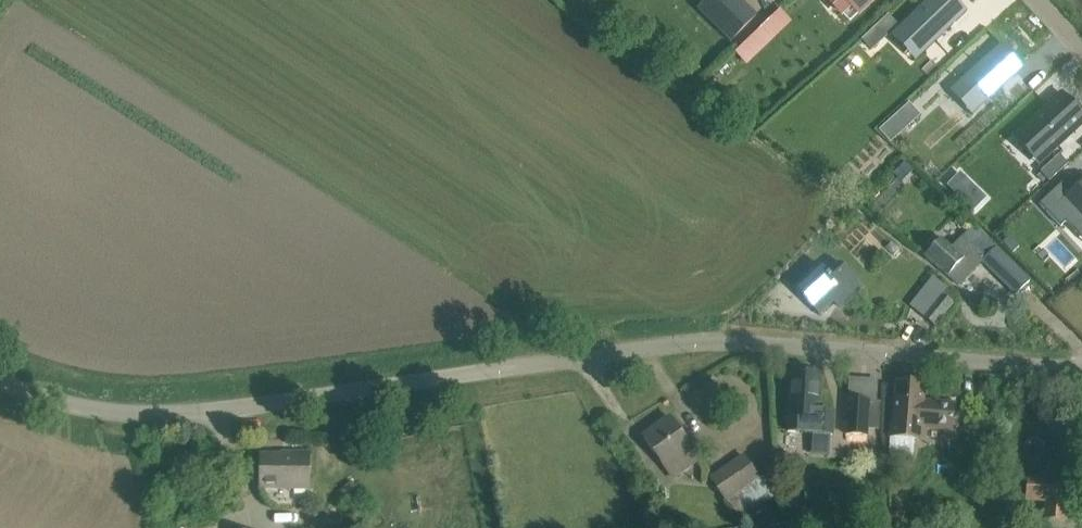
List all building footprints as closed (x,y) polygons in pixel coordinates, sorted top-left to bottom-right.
[(857,9),(866,0),(848,0),(857,9)] [(968,11),(957,0),(931,0),(902,28),(925,52),(968,11)] [(885,37),(876,28),(864,40),(872,49),(885,37)] [(771,42),(759,30),(737,52),(748,64),(771,42)] [(1003,43),(959,84),(983,109),(1026,67),(1003,43)] [(1024,129),(1048,154),(1081,123),(1081,114),(1063,93),(1024,129)] [(894,118),(904,129),(921,115),(910,103),(894,118)] [(902,181),(912,170),(904,162),(893,173),(902,181)] [(987,196),(974,183),(960,170),(947,183),(961,196),(974,209),(987,196)] [(1060,202),(1051,193),(1040,204),(1062,227),(1077,212),(1081,217),(1081,181),(1060,202)] [(1003,242),(1012,251),(1013,252),(1020,246),(1009,235),(1003,242)] [(963,257),(942,238),(926,255),(959,285),(981,261),(970,250),(963,257)] [(984,259),(985,261),(1017,294),(1030,280),(996,246),(984,259)] [(827,272),(820,265),(795,288),(820,314),(836,299),(842,306),(841,307),(842,308),(864,287),(840,261),(827,272)] [(946,288),(932,306),(924,316),(936,326),(958,298),(946,288)] [(789,431),(833,434),(834,418),(819,417),(822,374),(792,372),(789,431)] [(891,443),(890,452),(911,454),(912,440),(926,441),(927,429),(952,431),(954,401),(925,399),(926,383),(896,381),(891,443)] [(845,434),(868,436),(870,401),(848,399),(845,434)] [(644,436),(650,445),(674,478),(701,459),(671,417),(644,436)] [(261,490),(309,491),(310,455),(262,454),(261,490)] [(711,478),(726,500),(740,521),(775,497),(771,477),(759,477),(744,455),(711,478)] [(1029,473),(1025,501),(1044,503),(1043,518),(1068,521),(1073,478),(1029,473)] [(905,512),(888,511),(887,527),(903,527),(905,512)] [(667,515),(664,527),(685,527),(687,520),(667,515)]
